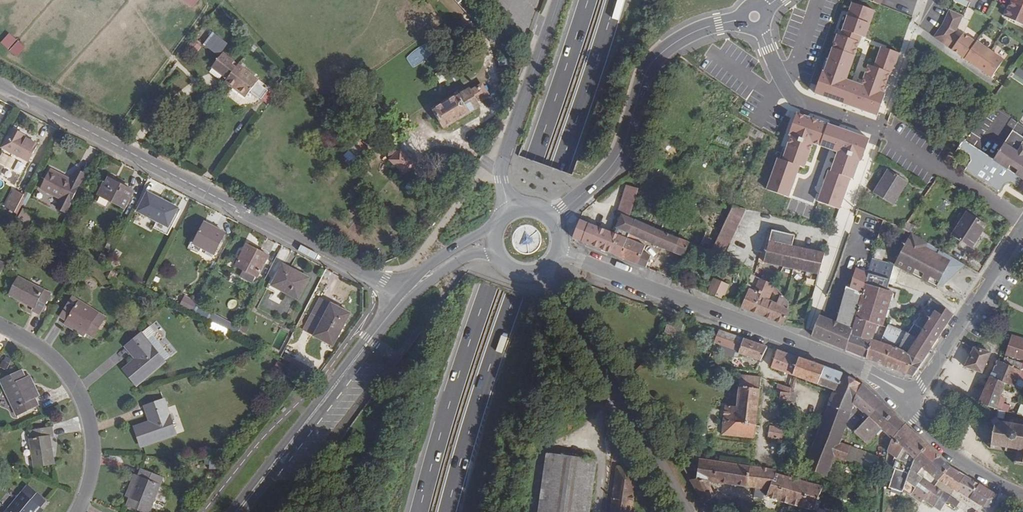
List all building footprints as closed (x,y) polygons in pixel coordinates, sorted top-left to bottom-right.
[(1005,17),(1022,25),(1022,6),(1012,1),(1005,17)] [(873,11),(851,3),(840,34),(836,32),(823,69),(822,69),(813,94),(877,116),(899,53),(881,47),(874,67),(869,65),(862,85),(845,79),(860,36),(864,37),(873,11)] [(959,24),(963,17),(950,11),(947,18),(959,24)] [(947,18),(943,25),(956,32),(959,24),(947,18)] [(943,25),(939,31),(951,39),(956,32),(943,25)] [(228,43),(212,31),(203,44),(219,56),(228,43)] [(935,38),(946,46),(951,39),(939,31),(935,38)] [(15,56),(24,47),(8,33),(0,43),(15,56)] [(960,38),(954,34),(951,39),(946,46),(965,59),(976,43),(963,34),(960,38)] [(193,41),(185,50),(193,56),(201,47),(193,41)] [(990,51),(991,51),(977,42),(976,43),(965,59),(979,68),(990,52),(990,51)] [(992,78),(1004,61),(990,51),(990,52),(979,68),(992,78)] [(234,61),(222,53),(211,67),(222,76),(225,73),(229,76),(225,81),(245,97),(250,91),(264,101),(272,90),(259,80),(238,65),(236,68),(232,64),(234,61)] [(471,90),(469,88),(432,109),(444,128),(471,112),(470,110),(480,105),(477,100),(489,94),(483,84),(471,90)] [(272,90),(264,101),(269,104),(276,94),(272,90)] [(766,189),(788,197),(799,166),(804,168),(813,142),(838,151),(831,173),(827,171),(816,202),(839,210),(850,179),(853,180),(868,139),(797,114),(781,160),(777,158),(766,189)] [(25,135),(12,128),(2,147),(28,161),(37,143),(24,136),(25,135)] [(993,159),(964,140),(959,147),(971,155),(971,163),(966,171),(999,194),(1005,185),(1012,184),(1017,187),(1022,180),(1022,137),(1013,130),(993,159)] [(366,157),(354,145),(349,150),(360,162),(366,157)] [(419,169),(396,145),(386,156),(418,190),(422,187),(412,176),(419,169)] [(5,180),(16,159),(0,151),(0,152),(0,165),(4,167),(0,176),(0,178),(5,180)] [(6,182),(15,186),(25,164),(16,160),(6,182)] [(56,208),(65,212),(85,174),(77,170),(71,181),(50,170),(40,188),(61,199),(56,208)] [(893,205),(908,182),(888,170),(873,193),(893,205)] [(100,195),(109,178),(107,177),(94,201),(106,208),(110,200),(100,195)] [(406,182),(402,177),(395,183),(400,188),(406,182)] [(125,208),(133,191),(109,178),(100,195),(125,208)] [(630,212),(637,188),(625,184),(617,208),(630,212)] [(6,206),(15,211),(23,194),(14,190),(6,206)] [(168,226),(177,208),(148,192),(138,210),(168,226)] [(745,209),(732,206),(730,211),(709,253),(722,258),(745,209)] [(971,248),(987,224),(967,211),(951,235),(971,248)] [(619,257),(635,220),(631,218),(621,214),(613,233),(580,219),(572,238),(619,257)] [(636,243),(639,238),(674,253),(679,238),(676,237),(635,220),(619,257),(646,268),(650,257),(642,253),(645,246),(636,243)] [(912,235),(916,228),(907,222),(902,229),(911,234),(912,235)] [(204,224),(194,243),(215,254),(226,232),(213,226),(212,228),(204,224)] [(768,250),(764,263),(819,275),(825,253),(792,246),(794,236),(769,230),(764,249),(768,250)] [(911,234),(895,264),(894,266),(903,271),(919,239),(912,235),(911,234)] [(674,253),(684,257),(690,244),(679,238),(674,253)] [(919,239),(903,271),(936,288),(940,282),(942,283),(962,265),(919,239)] [(258,276),(269,255),(247,244),(236,265),(245,270),(242,276),(253,282),(256,275),(258,276)] [(885,251),(877,249),(874,259),(878,260),(882,261),(885,251)] [(71,260),(75,253),(70,251),(66,257),(71,260)] [(868,273),(866,273),(871,260),(859,257),(849,288),(846,287),(838,313),(825,308),(822,309),(811,336),(846,350),(856,317),(866,284),(868,275),(868,273)] [(868,275),(873,276),(878,260),(874,259),(871,258),(871,260),(866,273),(868,273),(868,275)] [(895,264),(882,261),(878,260),(873,276),(870,285),(887,290),(892,274),(894,266),(895,264)] [(299,298),(309,278),(283,264),(273,285),(299,298)] [(117,281),(120,276),(112,271),(109,277),(117,281)] [(755,277),(752,274),(746,287),(749,288),(741,307),(784,325),(791,310),(788,308),(789,303),(775,285),(755,277)] [(40,315),(51,294),(19,277),(10,295),(35,308),(33,311),(40,315)] [(728,286),(713,278),(706,293),(723,299),(728,286)] [(877,325),(883,327),(892,298),(894,292),(887,290),(870,285),(866,284),(856,317),(860,319),(877,325)] [(749,288),(746,287),(738,306),(741,307),(749,288)] [(73,297),(61,316),(67,320),(86,332),(94,337),(105,317),(73,297)] [(320,298),(312,315),(341,330),(350,313),(320,298)] [(954,314),(931,299),(929,303),(908,333),(906,333),(889,325),(881,343),(872,340),(870,343),(872,344),(866,358),(913,377),(954,314)] [(192,311),(237,334),(241,328),(196,304),(192,311)] [(334,345),(341,330),(312,315),(304,328),(315,334),(315,335),(334,345)] [(870,343),(854,336),(860,319),(856,317),(846,350),(866,358),(872,344),(870,343)] [(870,343),(872,340),(877,325),(860,319),(854,336),(870,343)] [(83,337),(86,332),(67,320),(64,324),(83,337)] [(151,325),(142,333),(153,345),(152,346),(165,361),(170,356),(153,334),(156,332),(151,325)] [(678,338),(680,330),(668,326),(665,334),(678,338)] [(761,360),(767,347),(717,330),(711,349),(738,358),(739,354),(761,360)] [(124,369),(138,385),(165,361),(152,346),(153,345),(142,333),(126,346),(136,358),(124,369)] [(1011,340),(1004,355),(1022,362),(1022,344),(1011,340)] [(972,350),(964,367),(983,374),(992,352),(983,350),(976,348),(976,346),(975,346),(973,346),(971,347),(971,348),(972,350)] [(792,375),(798,358),(778,351),(772,368),(792,375)] [(1004,357),(1001,362),(997,360),(977,403),(997,410),(1002,391),(1014,394),(1017,387),(1014,386),(1019,376),(1022,378),(1022,364),(1004,357)] [(818,384),(825,367),(798,358),(792,375),(818,384)] [(835,390),(843,373),(825,367),(818,384),(835,390)] [(38,405),(35,398),(26,378),(22,371),(1,380),(17,415),(38,405)] [(723,432),(754,435),(760,375),(740,373),(736,404),(726,403),(723,432)] [(842,435),(853,403),(862,385),(851,376),(843,373),(835,390),(834,393),(805,467),(827,476),(834,457),(839,443),(842,435)] [(31,375),(26,378),(35,398),(40,396),(31,375)] [(780,393),(779,402),(787,403),(788,403),(789,402),(791,389),(790,388),(777,384),(776,392),(780,393)] [(868,444),(881,429),(891,439),(905,424),(862,384),(862,385),(853,403),(842,435),(848,437),(850,432),(859,419),(855,416),(857,408),(868,418),(855,433),(868,444)] [(796,395),(796,389),(791,389),(789,402),(798,403),(799,395),(796,395)] [(135,427),(142,447),(176,435),(169,416),(170,416),(164,399),(145,407),(150,421),(135,427)] [(1008,406),(1006,412),(1022,417),(1022,405),(1021,404),(1019,409),(1008,406)] [(1022,424),(1022,421),(1021,421),(1020,424),(1011,422),(1011,419),(1009,419),(1009,422),(999,420),(998,418),(996,418),(993,418),(992,421),(991,423),(994,426),(991,444),(988,443),(988,445),(991,446),(991,449),(993,450),(993,447),(1004,448),(1004,451),(1006,452),(1007,449),(1017,450),(1015,460),(1012,462),(1013,464),(1016,462),(1022,463),(1022,425),(1022,424)] [(889,488),(903,491),(906,481),(915,458),(927,446),(905,424),(891,439),(887,451),(897,459),(894,469),(895,469),(889,488)] [(770,426),(769,438),(782,440),(784,428),(770,426)] [(52,428),(29,431),(35,467),(54,464),(50,436),(53,436),(52,428)] [(839,443),(834,457),(845,461),(849,449),(850,446),(839,443)] [(927,446),(915,458),(906,481),(915,488),(923,478),(923,477),(919,474),(921,471),(924,468),(936,455),(927,446)] [(865,454),(849,449),(845,461),(861,466),(865,454)] [(537,511),(589,511),(595,460),(545,454),(537,511)] [(938,480),(950,467),(936,455),(924,468),(937,481),(938,480)] [(708,481),(747,487),(750,466),(699,458),(696,480),(689,480),(703,504),(714,497),(708,481)] [(750,466),(747,487),(769,491),(773,481),(776,474),(777,471),(750,466)] [(609,511),(631,511),(636,482),(632,478),(634,476),(631,472),(628,472),(625,467),(615,467),(609,511)] [(938,480),(947,486),(953,477),(957,472),(950,467),(938,480)] [(142,470),(139,476),(130,497),(128,505),(146,511),(150,511),(163,478),(142,470)] [(958,480),(953,489),(969,499),(978,484),(957,472),(953,477),(958,480)] [(126,495),(130,497),(139,476),(134,474),(126,495)] [(766,497),(814,510),(822,489),(823,487),(776,474),(773,481),(769,491),(766,497)] [(953,477),(947,486),(953,489),(958,480),(953,477)] [(926,496),(933,486),(923,478),(915,488),(917,490),(926,496)] [(969,499),(982,507),(991,492),(978,484),(969,499)] [(40,507),(46,501),(28,486),(7,511),(36,511),(40,507)] [(924,500),(940,511),(947,502),(950,497),(942,492),(933,486),(926,496),(924,500)] [(924,500),(926,496),(917,490),(913,496),(923,501),(924,500)] [(997,496),(991,492),(982,507),(990,507),(997,496)] [(956,508),(960,502),(950,497),(947,502),(956,508)]
